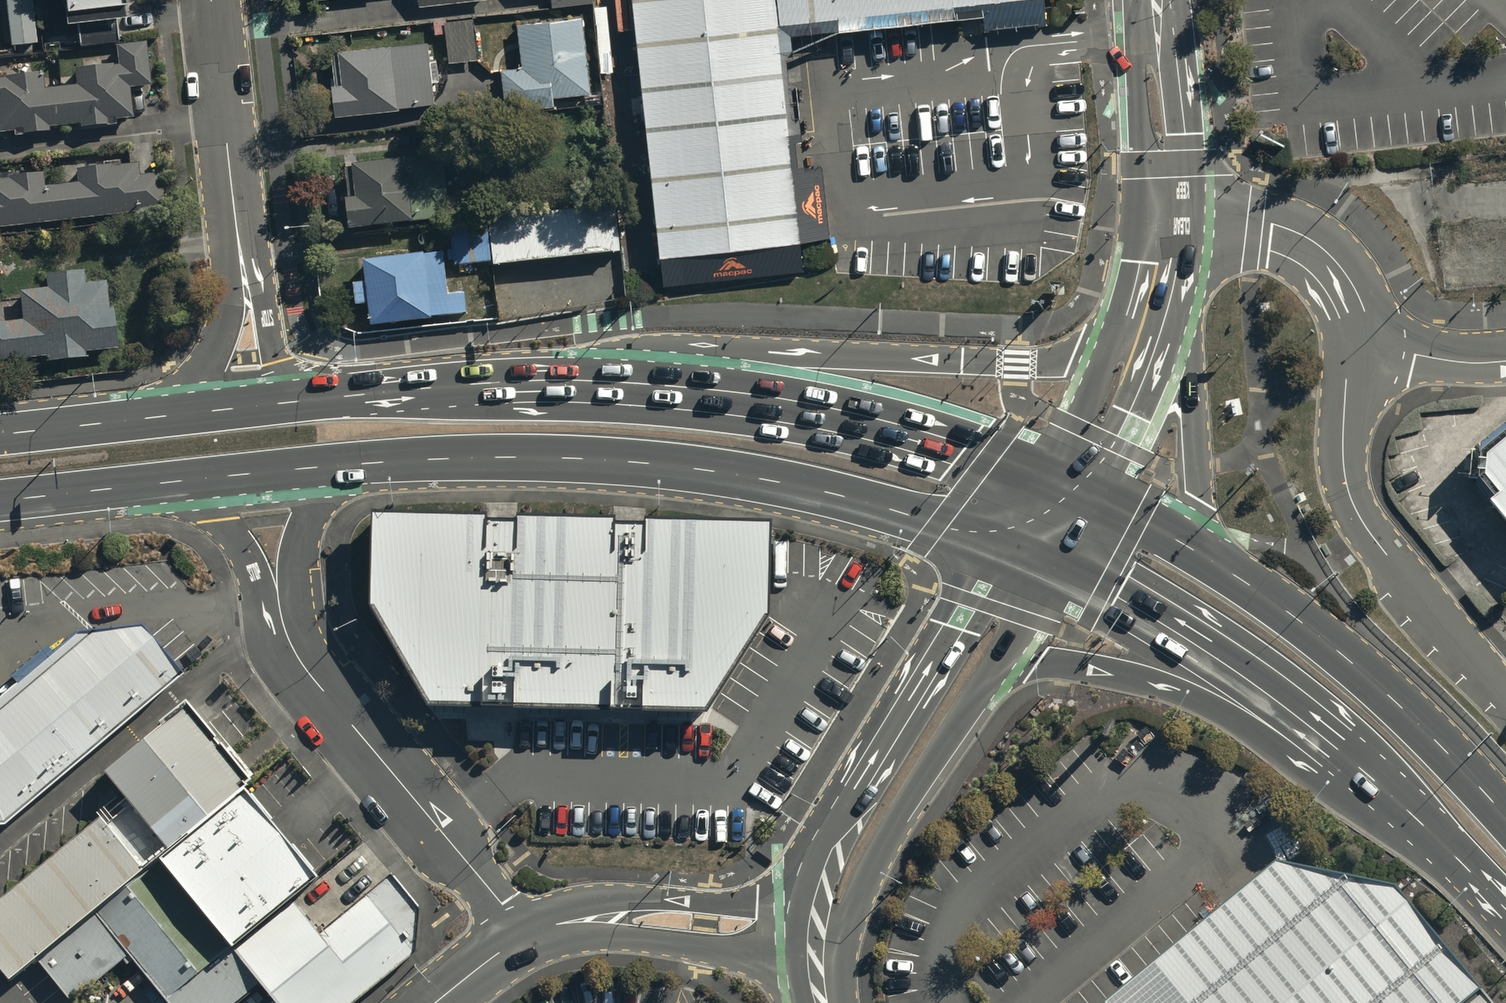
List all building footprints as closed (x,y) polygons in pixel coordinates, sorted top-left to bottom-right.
[(10,42),(37,40),(34,0),(7,0),(10,42)] [(68,26),(77,25),(80,45),(121,41),(118,19),(128,18),(126,0),(65,0),(68,26)] [(420,9),(489,1),(489,0),(419,0),(420,9)] [(775,0),(632,0),(644,111),(661,264),(802,249),(785,93),(778,32),(775,0)] [(778,32),(951,14),(983,11),(986,34),(1046,28),(1043,3),(1070,0),(775,0),(778,32)] [(518,27),(523,70),(503,72),(507,114),(556,109),(555,100),(592,96),(584,20),(518,27)] [(450,65),(479,62),(474,21),(445,24),(450,65)] [(127,115),(124,86),(143,84),(139,41),(110,44),(112,62),(71,66),(73,83),(40,86),(37,68),(0,72),(0,129),(127,115)] [(436,106),(429,44),(330,56),(338,120),(401,113),(400,110),(436,106)] [(158,207),(154,170),(133,173),(131,160),(72,167),(73,180),(39,184),(37,171),(0,176),(0,226),(158,207)] [(354,169),(358,202),(347,204),(351,234),(414,227),(407,163),(354,169)] [(490,224),(495,269),(621,255),(616,211),(490,224)] [(452,232),(456,269),(492,265),(488,228),(452,232)] [(466,298),(449,300),(444,257),(365,266),(373,332),(433,325),(433,322),(468,318),(466,298)] [(13,289),(17,318),(0,320),(0,357),(39,353),(40,360),(80,356),(79,349),(107,346),(100,279),(80,282),(78,265),(38,270),(40,286),(13,289)] [(1505,532),(1505,441),(1483,457),(1478,498),(1505,532)] [(519,525),(375,521),(373,612),(430,712),(509,713),(519,713),(640,715),(707,716),(770,626),(773,533),(642,529),(519,525)] [(173,669),(134,618),(78,625),(0,697),(0,822),(173,669)] [(242,776),(178,702),(101,769),(165,843),(242,776)] [(6,972),(162,844),(119,793),(0,891),(0,965),(6,972)] [(1103,1002),(1492,1002),(1392,880),(1277,854),(1103,1002)] [(151,860),(31,961),(66,1002),(69,1002),(125,956),(166,1002),(239,1002),(258,987),(151,860)] [(277,1002),(348,1002),(413,946),(367,894),(316,938),(286,903),(232,951),(277,1002)]
